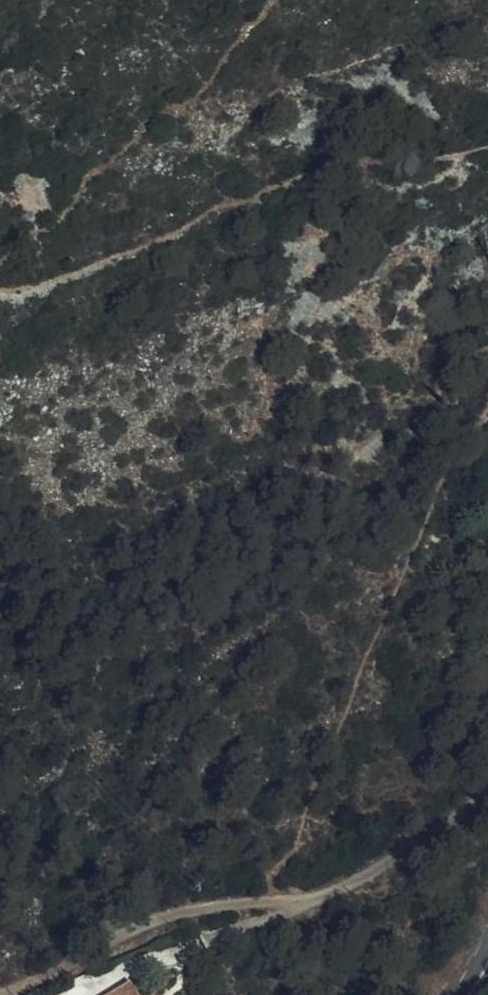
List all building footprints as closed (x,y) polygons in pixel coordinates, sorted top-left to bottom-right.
[(124,984),(102,994),(130,994),(124,984)]
